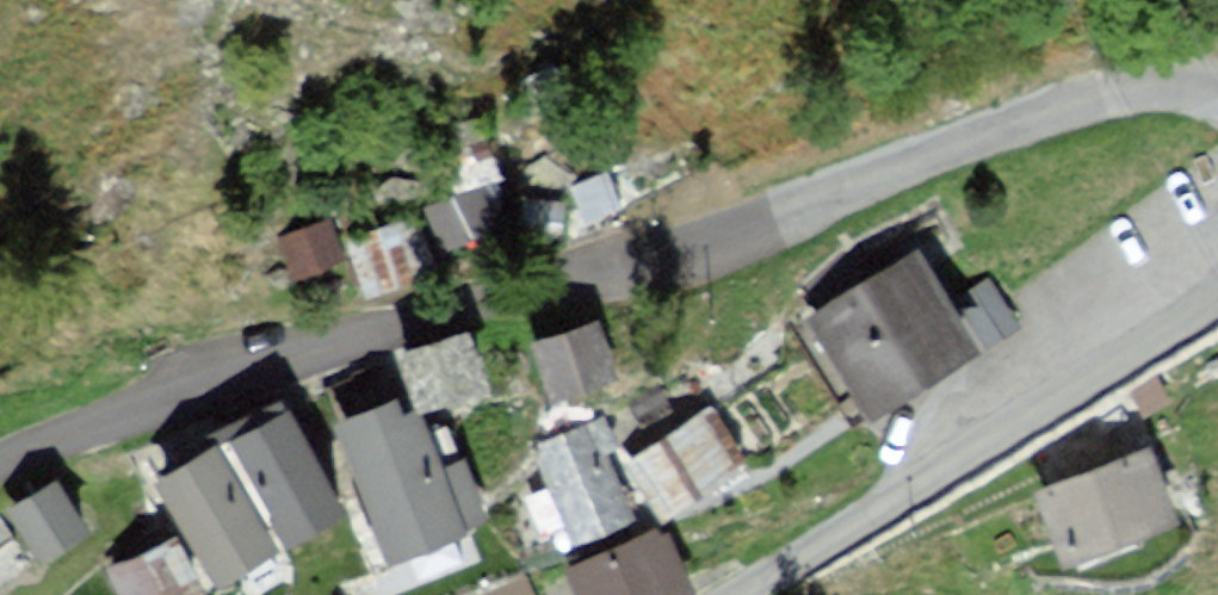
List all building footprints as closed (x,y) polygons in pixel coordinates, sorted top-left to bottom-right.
[(453,244),(511,222),(495,181),(438,202),(453,244)] [(908,263),(795,329),(853,428),(966,362),(908,263)] [(590,330),(526,349),(543,408),(607,389),(590,330)] [(401,404),(325,433),(374,562),(450,533),(401,404)] [(276,414),(212,449),(266,548),(330,513),(276,414)] [(703,418),(616,474),(651,528),(738,472),(703,418)] [(596,438),(535,460),(566,546),(627,525),(596,438)] [(202,455),(143,488),(200,588),(259,555),(202,455)] [(1137,463),(1021,500),(1043,572),(1160,535),(1137,463)] [(0,515),(0,535),(24,572),(77,537),(44,486),(0,515)] [(554,583),(559,594),(675,594),(652,542),(554,583)] [(96,579),(104,594),(187,594),(165,547),(96,579)] [(535,574),(486,594),(544,594),(535,574)]
